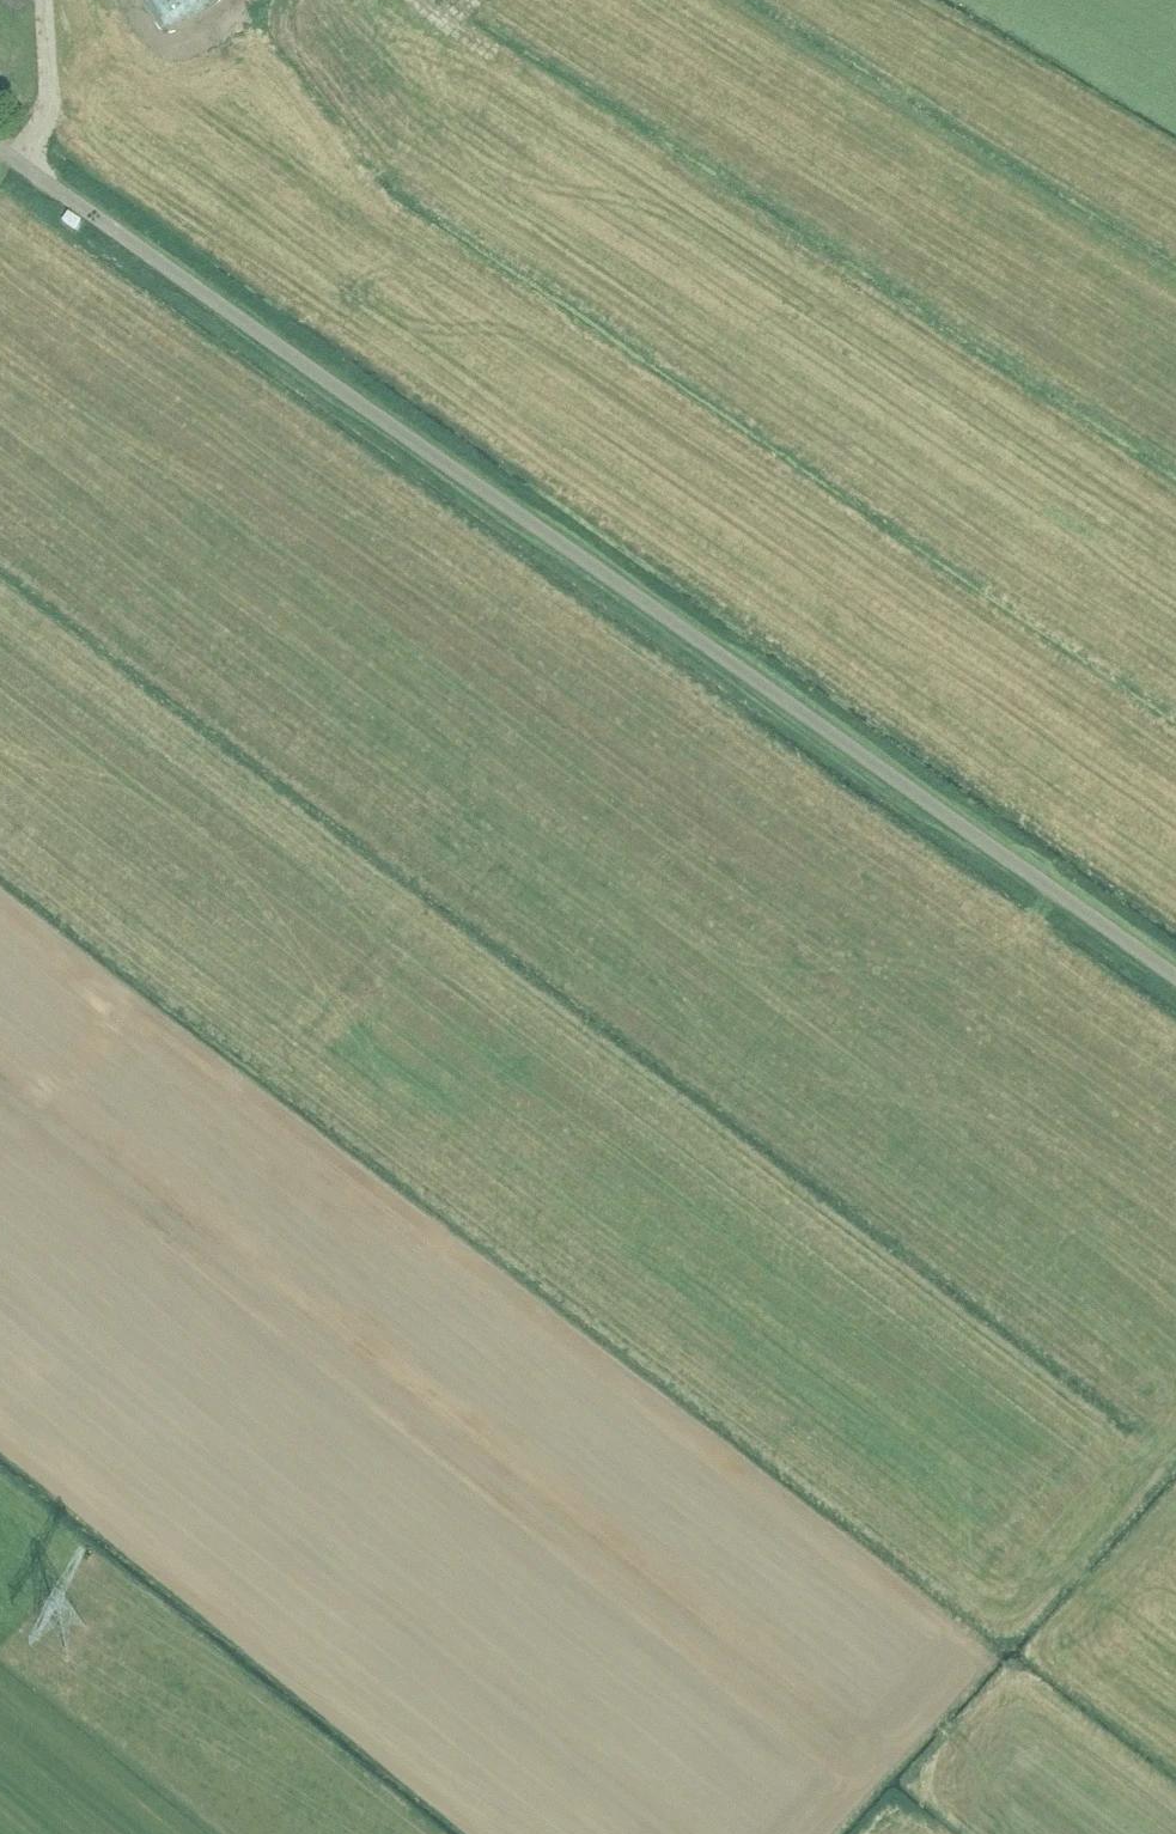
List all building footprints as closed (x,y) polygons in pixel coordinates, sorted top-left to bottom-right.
[(84,227),(71,218),(65,227),(77,235),(84,227)]
